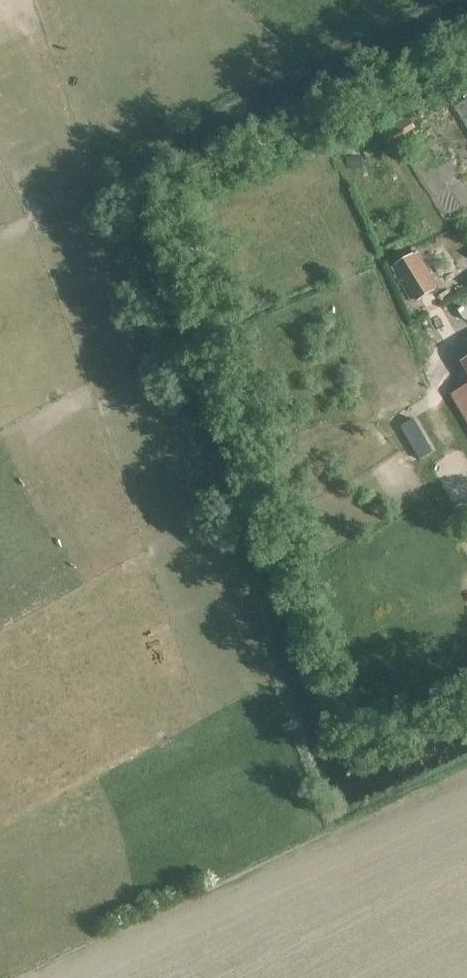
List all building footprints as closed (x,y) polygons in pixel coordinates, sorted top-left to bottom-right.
[(454,108),(466,129),(466,100),(454,108)] [(426,256),(408,265),(426,301),(444,292),(426,256)] [(452,392),(466,417),(466,383),(452,392)] [(400,426),(419,459),(431,452),(413,419),(400,426)]
